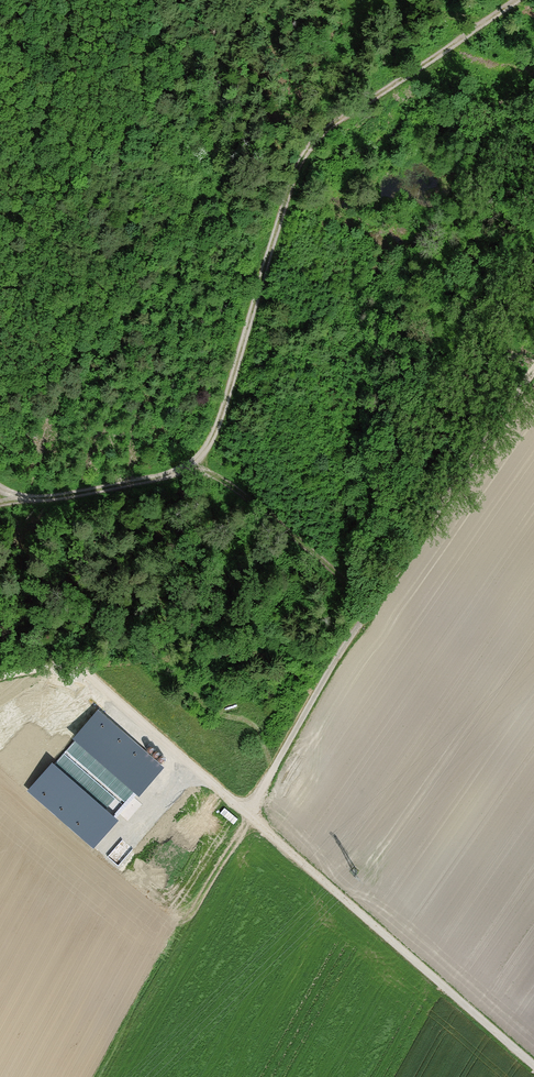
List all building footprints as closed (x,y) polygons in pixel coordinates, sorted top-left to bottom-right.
[(392,95),(400,105),(415,92),(406,82),(392,95)]
